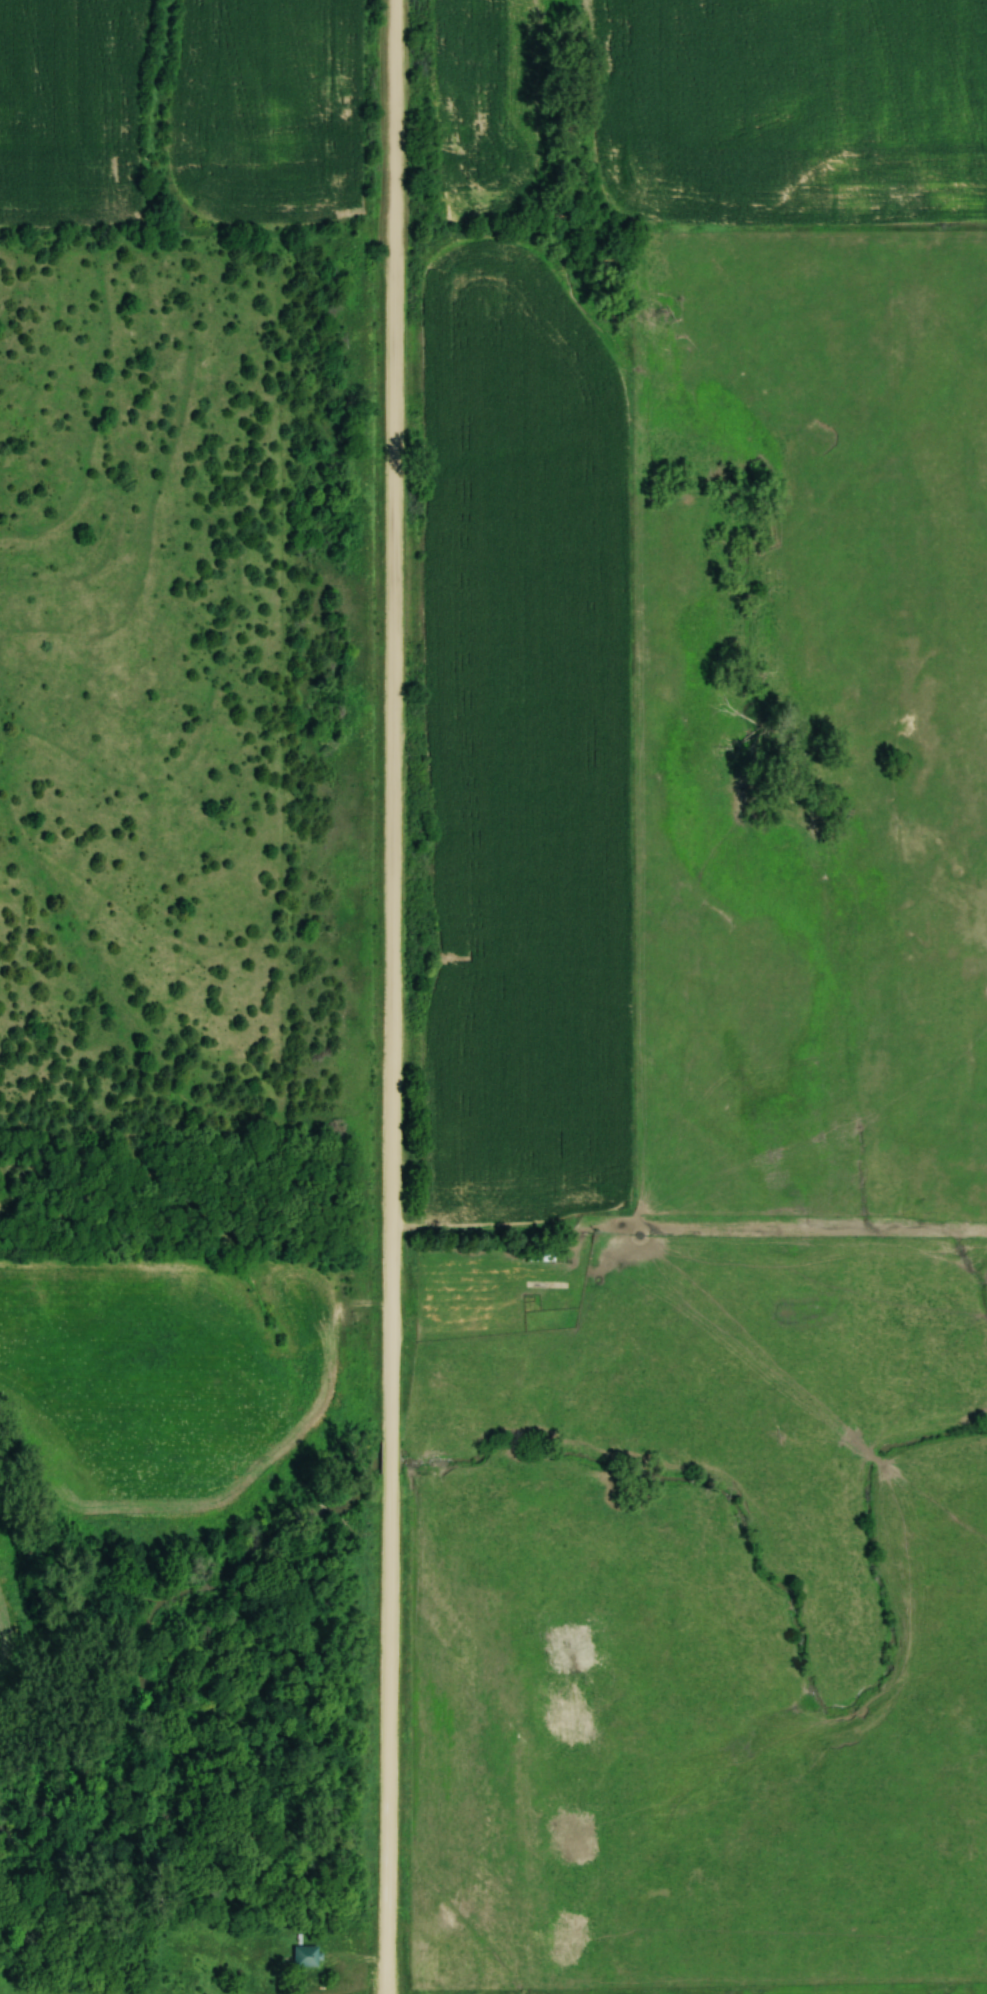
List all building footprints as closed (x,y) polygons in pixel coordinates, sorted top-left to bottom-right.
[(320,1945),(295,1945),(295,1966),(320,1966),(320,1945)]
